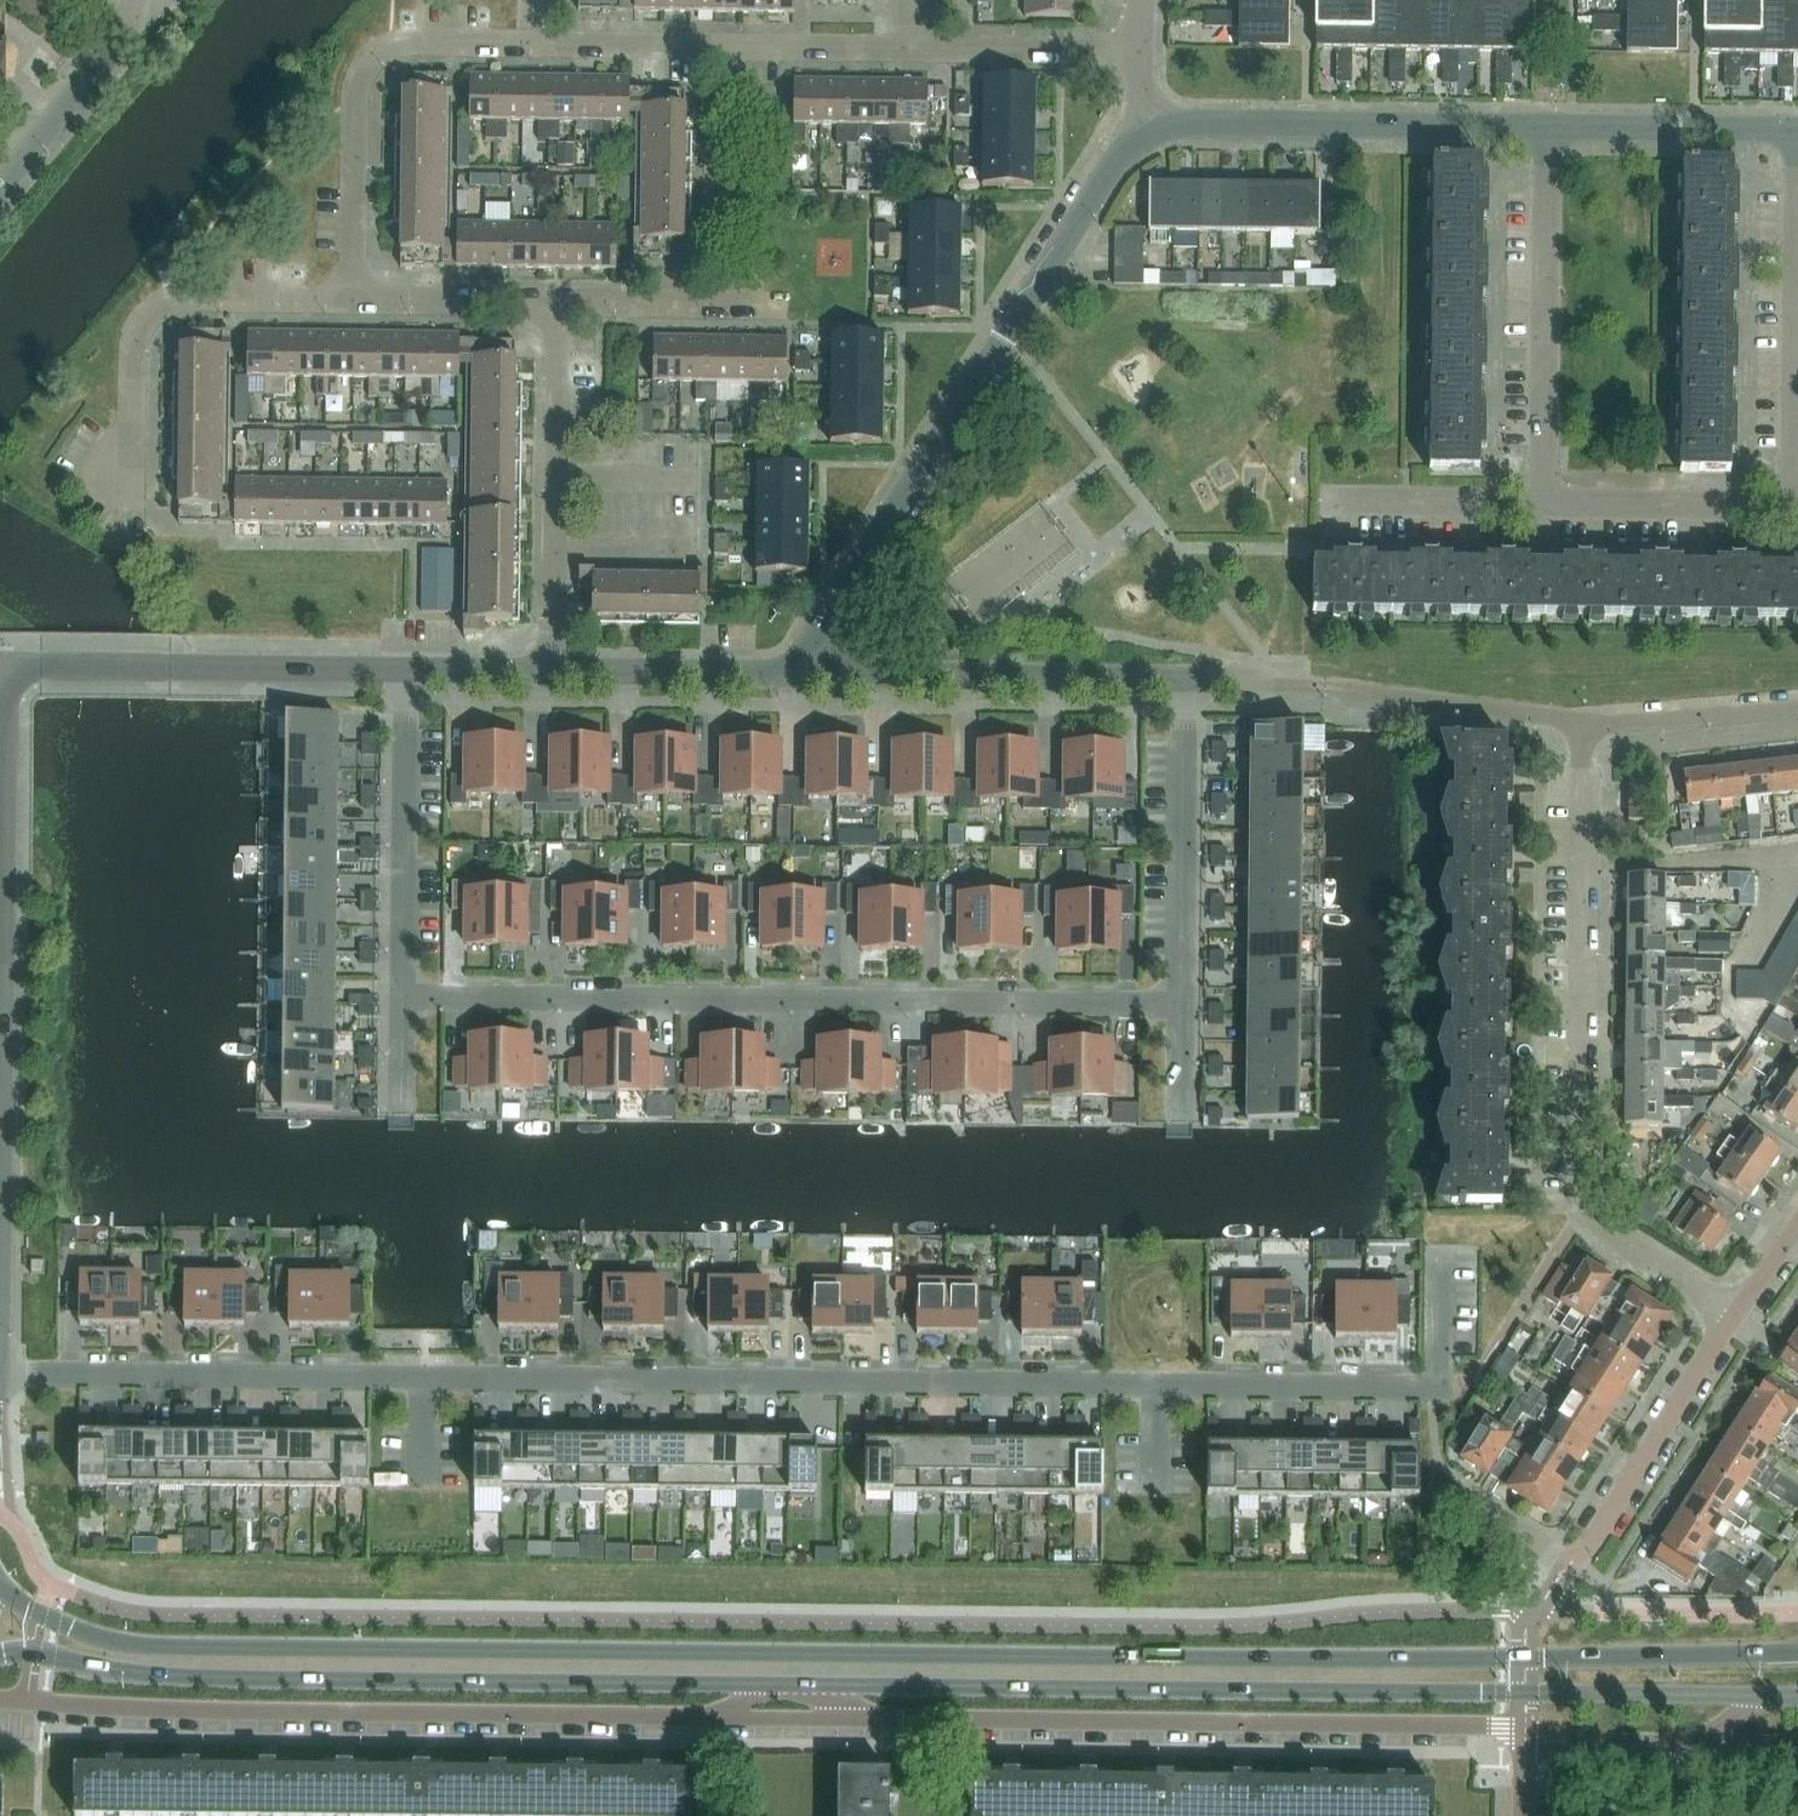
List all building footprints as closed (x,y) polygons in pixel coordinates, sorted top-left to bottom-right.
[(578,11),(621,11),(621,0),(579,0),(578,11)] [(621,11),(631,11),(634,11),(635,0),(621,0),(621,11)] [(634,11),(662,12),(662,0),(635,0),(634,11)] [(662,12),(688,12),(688,0),(662,0),(662,12)] [(688,12),(714,12),(714,0),(688,0),(688,12)] [(714,12),(740,13),(741,0),(714,0),(714,12)] [(740,13),(767,13),(767,0),(741,0),(740,13)] [(794,0),(767,0),(767,13),(794,13),(794,0)] [(1025,16),(1070,17),(1070,0),(1025,0),(1025,16)] [(1238,14),(1205,13),(1205,20),(1287,21),(1288,0),(1238,0),(1238,14)] [(1317,0),(1316,0),(1316,49),(1337,50),(1337,83),(1343,83),(1344,1),(1317,0)] [(1578,12),(1587,12),(1587,0),(1578,0),(1578,12)] [(1593,25),(1675,26),(1676,0),(1626,0),(1626,18),(1593,18),(1593,25)] [(1370,1),(1344,1),(1343,83),(1350,83),(1350,50),(1369,50),(1370,1)] [(1398,1),(1370,1),(1369,50),(1391,50),(1391,83),(1396,83),(1398,1)] [(1424,2),(1398,1),(1396,83),(1403,83),(1404,50),(1424,51),(1424,2)] [(1451,2),(1424,2),(1424,51),(1444,51),(1444,84),(1450,84),(1451,2)] [(1477,2),(1451,2),(1450,84),(1457,84),(1457,51),(1477,51),(1477,2)] [(1504,3),(1477,2),(1477,51),(1497,52),(1497,84),(1503,85),(1504,3)] [(1532,3),(1504,3),(1503,85),(1510,85),(1510,52),(1532,52),(1532,3)] [(1731,5),(1704,5),(1704,25),(1703,54),(1725,55),(1725,87),(1730,87),(1731,5)] [(1758,5),(1731,5),(1730,87),(1738,87),(1738,55),(1758,55),(1758,5)] [(1786,6),(1758,5),(1758,55),(1778,55),(1778,88),(1785,88),(1786,6)] [(1786,6),(1785,88),(1786,88),(1791,88),(1792,55),(1797,55),(1797,6),(1786,6)] [(1287,21),(1205,20),(1205,27),(1238,27),(1238,48),(1287,49),(1287,21)] [(1675,26),(1593,25),(1593,31),(1626,31),(1626,53),(1675,53),(1675,26)] [(395,117),(394,224),(401,225),(401,250),(400,267),(405,267),(411,267),(443,268),(443,267),(443,252),(450,252),(450,238),(452,101),(453,75),(403,75),(403,91),(403,117),(395,117)] [(470,75),(469,120),(486,121),(486,140),(496,140),(497,76),(470,75)] [(497,76),(496,140),(507,140),(507,121),(523,121),(523,76),(497,76)] [(523,76),(523,121),(538,121),(538,140),(548,141),(550,77),(523,76)] [(550,77),(548,141),(559,141),(559,121),(575,122),(576,77),(550,77)] [(576,77),(575,122),(591,122),(590,141),(601,141),(602,77),(576,77)] [(629,115),(629,90),(629,78),(602,77),(601,141),(611,141),(612,122),(629,122),(629,115)] [(983,79),(982,106),(1034,107),(1035,80),(983,79)] [(805,124),(821,124),(821,80),(794,80),(793,143),(805,143),(805,124)] [(836,144),(846,144),(847,80),(821,80),(821,124),(836,125),(836,144)] [(857,125),(873,125),(874,81),(847,80),(846,144),(857,144),(857,125)] [(888,145),(899,145),(900,81),(874,81),(873,125),(889,126),(888,145)] [(926,126),(927,107),(927,81),(900,81),(899,145),(909,145),(909,126),(926,126)] [(946,99),(947,87),(935,86),(934,98),(946,99)] [(643,115),(643,91),(632,91),(629,90),(629,115),(632,115),(643,115)] [(634,231),(633,257),(683,257),(683,240),(683,215),(691,215),(692,134),(685,134),(685,108),(685,91),(643,91),(643,107),(635,107),(635,115),(634,231)] [(955,96),(954,106),(969,106),(969,97),(955,96)] [(969,116),(969,106),(954,106),(954,116),(969,116)] [(1034,133),(1034,107),(982,106),(982,133),(1034,133)] [(459,120),(459,132),(469,132),(469,120),(459,120)] [(459,132),(459,144),(469,144),(469,132),(459,132)] [(1033,160),(1034,133),(982,133),(982,159),(1033,160)] [(459,144),(458,156),(469,156),(469,144),(459,144)] [(954,149),(954,158),(968,159),(968,149),(954,149)] [(458,156),(458,168),(468,168),(469,156),(458,156)] [(572,167),(572,156),(558,156),(558,166),(572,167)] [(600,170),(600,156),(590,156),(590,169),(600,170)] [(968,168),(968,159),(954,158),(953,168),(968,168)] [(1033,187),(1033,160),(982,159),(981,186),(1033,187)] [(1431,239),(1480,239),(1480,208),(1486,209),(1486,193),(1480,193),(1481,162),(1446,161),(1446,160),(1438,160),(1438,161),(1432,161),(1431,239)] [(1682,201),(1682,239),(1731,240),(1731,230),(1731,209),(1737,209),(1738,194),(1731,194),(1732,174),(1732,164),(1696,164),(1696,163),(1688,163),(1688,164),(1684,164),(1683,164),(1682,201)] [(470,186),(485,186),(485,175),(470,175),(470,186)] [(485,175),(485,186),(500,186),(501,176),(485,175)] [(501,176),(500,186),(512,187),(512,176),(501,176)] [(522,176),(522,187),(537,187),(538,176),(522,176)] [(538,176),(537,187),(553,187),(553,176),(538,176)] [(574,188),(590,188),(590,177),(574,177),(574,188)] [(590,177),(590,188),(605,188),(605,177),(590,177)] [(617,178),(617,189),(628,189),(628,178),(617,178)] [(858,191),(858,178),(847,178),(846,191),(858,191)] [(1173,184),(1150,184),(1150,182),(1148,182),(1148,232),(1149,232),(1149,231),(1150,231),(1150,243),(1170,244),(1171,231),(1173,231),(1173,184)] [(1173,231),(1197,231),(1197,184),(1173,184),(1173,231)] [(1197,231),(1221,231),(1221,185),(1197,184),(1197,231)] [(1294,186),(1293,232),(1317,233),(1317,234),(1318,234),(1319,184),(1318,184),(1317,186),(1294,186)] [(1221,231),(1245,232),(1246,185),(1221,185),(1221,231)] [(1245,232),(1269,232),(1270,185),(1246,185),(1245,232)] [(1269,232),(1293,232),(1294,186),(1270,185),(1269,232)] [(617,189),(617,201),(627,201),(628,201),(628,189),(617,189)] [(908,208),(908,235),(960,236),(960,209),(908,208)] [(456,267),(484,268),(484,223),(457,223),(457,238),(456,267)] [(484,223),(484,268),(510,268),(511,224),(484,223)] [(511,224),(510,268),(536,268),(537,224),(511,224)] [(537,224),(536,268),(562,269),(563,224),(537,224)] [(563,224),(562,269),(588,269),(589,225),(563,224)] [(616,270),(616,256),(617,225),(589,225),(588,269),(616,270)] [(875,225),(875,235),(889,235),(890,225),(875,225)] [(1114,227),(1114,242),(1143,242),(1143,228),(1114,227)] [(889,235),(875,235),(874,245),(889,245),(889,235)] [(959,262),(960,236),(908,235),(908,261),(959,262)] [(453,267),(456,267),(457,238),(453,238),(443,238),(443,267),(453,267)] [(1480,239),(1431,239),(1431,315),(1479,316),(1479,285),(1485,285),(1485,270),(1480,270),(1480,239)] [(1681,278),(1681,316),(1730,317),(1731,307),(1731,287),(1737,287),(1737,270),(1731,270),(1731,250),(1731,240),(1682,239),(1681,278)] [(1143,242),(1114,242),(1114,256),(1142,256),(1143,242)] [(1142,256),(1114,256),(1113,270),(1142,270),(1142,256)] [(908,261),(907,288),(959,289),(959,262),(908,261)] [(1142,270),(1113,270),(1113,284),(1142,284),(1142,273),(1142,270)] [(1142,284),(1159,285),(1159,273),(1142,273),(1142,284)] [(1159,273),(1159,285),(1172,285),(1172,273),(1159,273)] [(1172,273),(1172,285),(1185,285),(1186,273),(1172,273)] [(1208,274),(1207,285),(1221,286),(1221,274),(1208,274)] [(1245,274),(1234,274),(1221,274),(1221,286),(1234,286),(1245,286),(1245,274)] [(1256,286),(1269,286),(1269,274),(1256,274),(1245,274),(1245,286),(1256,286)] [(1269,274),(1269,286),(1282,286),(1282,275),(1269,274)] [(1294,275),(1293,275),(1293,286),(1324,287),(1324,275),(1300,275),(1294,275)] [(1324,275),(1324,287),(1332,287),(1336,287),(1335,275),(1333,275),(1324,275)] [(874,287),(889,288),(889,278),(874,278),(874,287)] [(889,297),(889,288),(874,287),(874,297),(889,297)] [(959,316),(959,289),(907,288),(907,315),(959,316)] [(1479,316),(1431,315),(1430,392),(1478,393),(1479,363),(1484,363),(1484,347),(1479,347),(1479,316)] [(1730,317),(1681,316),(1680,355),(1680,392),(1730,393),(1730,384),(1730,363),(1736,363),(1736,348),(1730,348),(1730,327),(1730,317)] [(231,357),(231,331),(181,331),(180,373),(173,373),(172,413),(171,481),(178,481),(177,524),(220,524),(221,501),(222,413),(223,357),(231,357)] [(264,396),(274,396),(275,332),(247,332),(247,376),(264,376),(264,396)] [(285,377),(300,377),(301,332),(275,332),(274,396),(285,396),(285,377)] [(316,396),(326,396),(327,333),(301,332),(300,377),(316,377),(316,396)] [(337,377),(353,377),(353,333),(327,333),(326,396),(337,396),(337,377)] [(368,397),(379,397),(380,333),(353,333),(353,377),(369,378),(368,397)] [(406,333),(380,333),(379,397),(389,397),(389,378),(405,378),(406,333)] [(421,397),(431,398),(432,334),(406,333),(405,378),(421,378),(421,397)] [(459,364),(459,342),(459,341),(460,334),(432,334),(431,398),(442,398),(442,379),(459,379),(459,364)] [(831,336),(831,363),(883,363),(883,336),(831,336)] [(680,382),(681,337),(653,337),(652,400),(664,401),(664,381),(680,382)] [(681,337),(680,382),(696,382),(695,401),(706,401),(707,337),(681,337)] [(707,337),(706,401),(716,401),(717,382),(732,382),(733,338),(707,337)] [(733,338),(732,382),(748,383),(748,402),(758,402),(759,338),(733,338)] [(759,338),(758,402),(769,402),(769,383),(786,383),(787,339),(759,338)] [(473,364),(473,341),(463,341),(459,341),(459,342),(459,364),(462,364),(473,364)] [(464,606),(463,634),(463,636),(485,636),(485,623),(519,623),(519,606),(520,577),(520,548),(520,518),(521,489),(521,459),(522,430),(522,401),(522,384),(515,384),(515,371),(515,359),(515,341),(473,341),(473,342),(473,364),(467,364),(467,365),(466,371),(466,400),(466,429),(465,459),(465,488),(465,518),(464,547),(464,576),(464,606)] [(795,352),(795,362),(810,362),(810,353),(795,352)] [(809,372),(810,362),(795,362),(795,372),(809,372)] [(882,390),(883,363),(831,363),(830,389),(882,390)] [(247,376),(237,376),(236,376),(236,388),(247,388),(247,376)] [(247,388),(236,388),(236,400),(247,400),(247,388)] [(830,389),(830,415),(882,416),(882,390),(830,389)] [(1478,393),(1430,392),(1429,470),(1477,470),(1478,440),(1484,440),(1484,423),(1478,423),(1478,393)] [(1730,403),(1730,393),(1680,392),(1680,413),(1680,431),(1680,434),(1679,472),(1679,473),(1729,473),(1729,460),(1729,439),(1736,439),(1736,431),(1736,423),(1729,423),(1729,413),(1730,403)] [(274,396),(264,396),(263,410),(273,410),(274,396)] [(247,400),(236,400),(236,412),(247,412),(247,400)] [(794,405),(794,414),(809,415),(809,405),(794,405)] [(405,427),(405,428),(420,428),(420,427),(420,411),(405,411),(405,427)] [(247,412),(236,412),(236,425),(247,425),(247,412)] [(441,414),(441,427),(458,427),(458,414),(441,414)] [(809,424),(809,415),(794,414),(794,424),(809,424)] [(388,426),(402,426),(402,416),(388,415),(388,426)] [(881,443),(882,416),(830,415),(830,442),(881,443)] [(758,430),(747,430),(747,442),(757,442),(758,430)] [(247,443),(263,443),(263,433),(247,432),(247,443)] [(730,432),(715,432),(715,436),(715,442),(730,442),(730,432)] [(263,433),(263,443),(277,443),(277,433),(263,433)] [(299,444),(316,444),(316,433),(300,433),(299,444)] [(316,433),(316,444),(330,444),(330,433),(316,433)] [(352,444),(368,444),(368,434),(352,434),(352,444)] [(368,444),(382,444),(382,434),(368,434),(368,444)] [(405,445),(420,445),(420,434),(405,434),(405,445)] [(420,434),(420,445),(435,445),(436,434),(420,434)] [(448,434),(448,446),(458,446),(459,435),(448,434)] [(458,458),(458,446),(448,446),(447,458),(458,458)] [(756,466),(756,493),(808,494),(808,467),(756,466)] [(234,501),(234,524),(262,525),(263,480),(235,479),(234,501)] [(263,480),(262,525),(288,525),(289,480),(263,480)] [(289,480),(288,525),(314,525),(315,480),(289,480)] [(315,480),(314,525),(341,525),(341,481),(315,480)] [(341,481),(341,525),(367,526),(367,481),(341,481)] [(367,481),(367,526),(393,526),(393,481),(367,481)] [(393,481),(393,526),(419,526),(420,481),(393,481)] [(420,481),(419,526),(446,527),(447,482),(420,481)] [(715,483),(715,492),(730,493),(730,483),(715,483)] [(730,493),(715,492),(715,502),(729,503),(730,493)] [(756,493),(755,519),(807,520),(808,494),(756,493)] [(230,524),(234,524),(234,501),(231,501),(221,501),(220,524),(230,524)] [(755,519),(755,545),(807,546),(807,520),(755,519)] [(729,535),(714,535),(714,545),(729,545),(729,535)] [(729,545),(714,545),(714,555),(729,555),(729,545)] [(806,573),(807,546),(755,545),(754,572),(806,573)] [(423,549),(423,557),(437,557),(438,550),(423,549)] [(438,550),(437,557),(452,558),(452,550),(438,550)] [(437,565),(437,557),(423,557),(423,565),(437,565)] [(452,565),(452,558),(437,557),(437,565),(452,565)] [(1391,613),(1391,564),(1360,563),(1360,558),(1345,558),(1345,563),(1314,563),(1313,599),(1312,599),(1312,607),(1313,607),(1313,612),(1391,613)] [(1468,614),(1468,565),(1437,565),(1437,559),(1422,559),(1421,564),(1391,564),(1391,613),(1468,614)] [(1545,615),(1545,566),(1513,566),(1513,560),(1498,560),(1498,565),(1468,565),(1468,614),(1545,615)] [(1622,616),(1622,567),(1591,567),(1591,561),(1576,561),(1576,566),(1545,566),(1545,615),(1622,616)] [(1698,617),(1699,568),(1668,568),(1668,562),(1652,562),(1652,568),(1622,567),(1622,616),(1698,617)] [(1775,618),(1776,569),(1744,569),(1744,563),(1729,563),(1729,569),(1699,568),(1698,617),(1775,618)] [(437,573),(437,565),(423,565),(422,573),(437,573)] [(452,573),(452,565),(437,565),(437,573),(452,573)] [(591,625),(618,625),(619,576),(580,576),(580,569),(579,569),(579,591),(592,591),(591,625)] [(1776,569),(1775,618),(1797,618),(1797,570),(1776,569)] [(673,577),(672,626),(699,627),(699,599),(706,599),(707,571),(706,571),(705,577),(673,577)] [(437,581),(437,573),(422,573),(422,581),(437,581)] [(618,625),(645,626),(646,577),(619,576),(618,625)] [(645,626),(672,626),(673,577),(646,577),(645,626)] [(437,589),(437,581),(422,581),(422,588),(437,589)] [(452,589),(452,581),(437,581),(437,589),(452,589)] [(437,596),(437,589),(422,588),(422,596),(437,596)] [(452,597),(452,589),(437,589),(437,596),(452,597)] [(437,604),(437,596),(422,596),(422,604),(437,604)] [(437,604),(422,604),(422,612),(437,612),(437,604)] [(452,612),(452,604),(437,604),(437,612),(452,612)] [(338,716),(286,716),(286,743),(337,743),(338,716)] [(1251,726),(1250,753),(1302,753),(1302,726),(1251,726)] [(361,734),(361,744),(376,744),(376,734),(361,734)] [(1506,788),(1511,788),(1512,773),(1506,773),(1506,741),(1470,741),(1470,740),(1462,740),(1462,741),(1456,741),(1455,819),(1505,819),(1506,788)] [(465,776),(451,776),(451,805),(466,805),(466,793),(494,794),(494,741),(492,741),(492,742),(466,742),(465,776)] [(523,741),(494,741),(494,794),(496,794),(496,792),(521,793),(521,804),(536,804),(537,776),(537,775),(522,775),(523,741)] [(551,777),(537,776),(536,804),(536,806),(551,806),(551,794),(579,795),(580,741),(578,741),(578,743),(551,742),(551,777)] [(608,742),(580,741),(579,795),(581,795),(581,793),(607,794),(607,805),(622,805),(622,777),(622,776),(608,776),(608,742)] [(637,777),(622,777),(622,805),(622,807),(637,807),(637,795),(665,795),(665,742),(663,742),(663,744),(637,743),(637,777)] [(694,743),(665,742),(665,795),(667,795),(667,794),(693,794),(693,806),(708,806),(708,778),(708,777),(693,777),(694,743)] [(1212,742),(1211,752),(1226,752),(1226,742),(1212,742)] [(337,743),(286,743),(285,769),(337,769),(337,743)] [(722,778),(708,778),(708,806),(708,807),(722,808),(723,796),(750,796),(751,743),(749,743),(749,745),(723,744),(722,778)] [(779,744),(751,743),(750,796),(752,796),(752,795),(778,795),(778,807),(793,807),(793,779),(793,778),(779,778),(779,744)] [(376,744),(361,744),(361,754),(376,754),(376,744)] [(808,779),(793,779),(793,807),(793,808),(808,809),(808,797),(836,797),(837,744),(835,744),(835,745),(808,745),(808,779)] [(865,744),(837,744),(836,797),(838,797),(838,796),(864,796),(864,808),(879,808),(879,780),(879,779),(865,779),(865,744)] [(893,780),(879,780),(879,808),(879,809),(894,809),(894,798),(922,798),(922,745),(920,745),(920,746),(894,746),(893,780)] [(951,745),(922,745),(922,798),(924,798),(924,797),(950,797),(949,809),(964,809),(965,781),(965,780),(950,779),(951,745)] [(979,781),(965,781),(964,809),(964,810),(979,810),(979,799),(1007,799),(1008,746),(1006,746),(1006,747),(979,747),(979,781)] [(1008,746),(1007,799),(1009,799),(1009,798),(1035,798),(1035,810),(1050,810),(1050,782),(1050,781),(1036,780),(1036,746),(1008,746)] [(1065,782),(1050,782),(1050,810),(1050,811),(1065,811),(1065,800),(1093,800),(1093,747),(1091,747),(1091,748),(1065,748),(1065,782)] [(1122,747),(1093,747),(1093,800),(1095,800),(1095,799),(1121,799),(1121,811),(1136,811),(1136,781),(1121,781),(1122,747)] [(1226,762),(1226,752),(1211,752),(1211,762),(1226,762)] [(1302,753),(1250,753),(1250,779),(1302,780),(1302,753)] [(1770,764),(1773,794),(1797,792),(1797,760),(1770,764)] [(1741,767),(1744,798),(1756,796),(1773,794),(1770,764),(1741,767)] [(1716,801),(1717,801),(1744,798),(1741,767),(1712,770),(1716,801)] [(337,769),(285,769),(285,795),(337,796),(337,769)] [(1704,828),(1720,826),(1717,801),(1716,801),(1712,770),(1683,773),(1686,804),(1703,802),(1705,819),(1703,819),(1704,828)] [(1302,780),(1250,779),(1250,805),(1302,806),(1302,780)] [(1628,780),(1628,812),(1628,820),(1648,820),(1648,780),(1628,780)] [(376,787),(361,786),(361,796),(376,796),(376,787)] [(337,796),(285,795),(285,821),(336,822),(337,796)] [(1211,795),(1211,805),(1226,805),(1226,795),(1211,795)] [(376,796),(361,796),(361,806),(376,806),(376,796)] [(1226,805),(1211,805),(1211,814),(1226,814),(1226,805)] [(1302,806),(1250,805),(1250,831),(1301,832),(1302,806)] [(1747,817),(1749,833),(1759,832),(1758,816),(1747,817)] [(1749,833),(1747,817),(1737,818),(1738,834),(1749,833)] [(1510,851),(1505,851),(1505,819),(1455,819),(1454,896),(1504,897),(1505,866),(1510,867),(1510,851)] [(336,822),(285,821),(284,847),(336,848),(336,822)] [(1704,828),(1693,829),(1670,832),(1672,849),(1696,846),(1723,843),(1721,828),(1720,828),(1720,826),(1704,828)] [(838,830),(838,845),(857,846),(857,831),(838,830)] [(1301,832),(1250,831),(1249,858),(1301,858),(1301,832)] [(1759,832),(1749,833),(1749,840),(1760,840),(1760,839),(1759,832)] [(790,833),(777,833),(777,844),(789,844),(790,833)] [(1048,845),(1048,833),(1034,833),(1034,845),(1048,845)] [(375,839),(360,839),(360,849),(375,849),(375,839)] [(336,848),(284,847),(284,874),(336,874),(336,848)] [(1211,847),(1210,857),(1225,857),(1225,847),(1211,847)] [(810,848),(794,848),(794,858),(810,858),(810,848)] [(375,849),(360,849),(360,858),(375,858),(375,849)] [(760,849),(746,849),(746,862),(760,862),(760,849)] [(1225,857),(1210,857),(1210,867),(1225,867),(1225,857)] [(1301,858),(1249,858),(1249,884),(1301,884),(1301,858)] [(336,874),(284,874),(284,900),(336,900),(336,874)] [(1756,890),(1756,874),(1741,874),(1741,890),(1756,890)] [(1664,905),(1664,876),(1628,876),(1628,904),(1664,905)] [(1695,888),(1696,877),(1678,877),(1678,888),(1695,888)] [(479,882),(452,881),(451,911),(466,911),(466,945),(496,945),(496,892),(494,892),(494,893),(479,893),(479,882)] [(526,893),(496,892),(496,945),(498,945),(498,944),(526,944),(526,910),(541,910),(541,881),(526,881),(526,893)] [(550,912),(565,912),(564,946),(594,946),(595,893),(593,893),(593,894),(565,894),(566,883),(550,882),(550,912)] [(624,894),(595,893),(594,946),(596,946),(596,945),(624,945),(625,911),(639,911),(639,882),(624,882),(624,894)] [(649,913),(663,913),(663,947),(693,947),(694,894),(692,894),(692,895),(664,895),(664,884),(649,883),(649,913)] [(723,895),(694,894),(693,947),(695,947),(695,946),(723,946),(723,912),(738,912),(738,883),(723,883),(723,895)] [(748,914),(762,914),(762,948),(792,948),(792,895),(790,895),(790,897),(763,896),(763,885),(748,884),(748,914)] [(822,896),(792,895),(792,948),(794,948),(794,947),(822,947),(822,913),(837,913),(837,884),(822,884),(822,896)] [(1301,884),(1249,884),(1249,910),(1301,910),(1301,884)] [(846,915),(861,915),(860,949),(890,949),(891,896),(889,896),(889,898),(862,897),(862,886),(847,885),(846,915)] [(920,897),(891,896),(890,949),(892,949),(892,948),(920,948),(921,914),(935,914),(936,885),(920,885),(920,897)] [(1019,898),(990,897),(989,950),(991,950),(991,949),(1019,949),(1019,915),(1034,916),(1034,886),(1019,886),(1019,898)] [(973,887),(945,887),(945,916),(960,916),(959,950),(989,950),(990,897),(988,897),(988,899),(972,899),(973,887)] [(1093,898),(1088,898),(1088,951),(1090,952),(1090,950),(1118,951),(1118,916),(1133,917),(1133,887),(1093,887),(1093,898)] [(1058,951),(1088,951),(1088,898),(1086,899),(1086,900),(1071,900),(1071,888),(1044,888),(1044,917),(1058,917),(1058,951)] [(375,891),(360,891),(360,901),(374,901),(375,891)] [(1510,928),(1504,927),(1504,897),(1454,896),(1454,973),(1504,974),(1504,943),(1510,943),(1510,928)] [(1210,899),(1210,909),(1225,909),(1225,899),(1210,899)] [(336,900),(284,900),(284,926),(335,927),(336,900)] [(374,901),(360,901),(360,911),(374,911),(374,901)] [(1664,905),(1628,904),(1627,931),(1663,932),(1664,905)] [(1695,915),(1695,904),(1678,904),(1678,915),(1695,915)] [(1210,919),(1224,919),(1225,909),(1210,909),(1210,919)] [(1301,910),(1249,910),(1248,936),(1300,937),(1301,910)] [(1797,934),(1797,919),(1794,916),(1788,928),(1797,934)] [(335,927),(284,926),(283,952),(335,953),(335,927)] [(1797,949),(1797,934),(1788,928),(1782,939),(1797,949)] [(1663,932),(1627,931),(1627,959),(1663,959),(1663,932)] [(1695,943),(1695,932),(1678,932),(1678,942),(1695,943)] [(1729,933),(1698,933),(1697,954),(1729,955),(1729,933)] [(1300,937),(1248,936),(1248,962),(1300,963),(1300,937)] [(1782,939),(1775,951),(1797,964),(1797,949),(1782,939)] [(374,943),(359,943),(359,953),(374,953),(374,943)] [(1209,951),(1209,961),(1224,961),(1224,952),(1209,951)] [(1797,968),(1797,967),(1797,964),(1775,951),(1769,962),(1793,976),(1797,968)] [(335,953),(283,952),(283,978),(335,979),(335,953)] [(374,953),(359,953),(359,963),(374,963),(374,953)] [(1663,959),(1627,959),(1626,986),(1663,987),(1663,972),(1695,972),(1695,961),(1663,960),(1663,959)] [(1224,971),(1224,961),(1209,961),(1209,971),(1224,971)] [(1300,963),(1248,962),(1248,967),(1248,988),(1300,989),(1300,963)] [(1769,962),(1763,972),(1787,986),(1793,976),(1769,962)] [(1737,972),(1736,999),(1749,1000),(1749,972),(1737,972)] [(1762,1000),(1763,972),(1749,972),(1749,1000),(1762,1000)] [(1763,972),(1762,1000),(1776,1008),(1787,986),(1763,972)] [(1509,1004),(1503,1004),(1504,974),(1454,973),(1453,1050),(1503,1051),(1503,1019),(1509,1019),(1509,1004)] [(335,979),(283,978),(283,1005),(334,1005),(335,979)] [(1663,987),(1626,986),(1626,1014),(1662,1015),(1662,1014),(1678,1004),(1678,997),(1679,987),(1663,987)] [(1694,987),(1679,987),(1678,997),(1694,997),(1694,987)] [(1300,989),(1248,988),(1248,1015),(1299,1015),(1300,989)] [(349,995),(349,1005),(359,1005),(373,1005),(373,996),(349,995)] [(1209,1004),(1209,1014),(1223,1014),(1224,1005),(1209,1004)] [(334,1005),(283,1005),(282,1031),(334,1031),(334,1005)] [(373,1005),(359,1005),(359,1015),(373,1015),(373,1005)] [(1223,1024),(1223,1014),(1209,1014),(1209,1024),(1223,1024)] [(1662,1015),(1626,1014),(1626,1042),(1662,1042),(1662,1015)] [(1785,1045),(1795,1029),(1771,1014),(1761,1030),(1771,1036),(1785,1045)] [(1299,1015),(1248,1015),(1247,1041),(1299,1041),(1299,1015)] [(1694,1025),(1694,1015),(1677,1015),(1677,1025),(1694,1025)] [(334,1031),(282,1031),(282,1057),(334,1058),(334,1031)] [(455,1088),(470,1088),(470,1091),(500,1091),(500,1038),(498,1038),(498,1039),(471,1039),(470,1059),(456,1059),(455,1088)] [(530,1038),(500,1038),(500,1091),(502,1091),(502,1090),(530,1090),(530,1088),(544,1088),(545,1059),(530,1058),(530,1038)] [(571,1089),(586,1090),(586,1092),(616,1092),(617,1039),(615,1039),(615,1040),(587,1040),(586,1060),(572,1060),(571,1089)] [(646,1040),(617,1039),(616,1092),(618,1092),(618,1091),(646,1091),(646,1089),(660,1089),(674,1089),(674,1061),(661,1061),(661,1060),(646,1060),(646,1040)] [(688,1091),(702,1091),(702,1093),(732,1093),(733,1040),(731,1040),(731,1042),(703,1041),(703,1061),(688,1061),(688,1091)] [(763,1041),(733,1040),(732,1093),(734,1093),(734,1092),(762,1093),(762,1090),(777,1090),(777,1061),(762,1061),(763,1041)] [(1299,1041),(1247,1041),(1247,1043),(1247,1067),(1299,1068),(1299,1041)] [(804,1092),(818,1092),(818,1094),(848,1095),(849,1042),(819,1043),(819,1063),(804,1062),(804,1092)] [(879,1042),(849,1042),(848,1095),(850,1095),(850,1093),(878,1094),(878,1091),(893,1091),(893,1062),(878,1062),(879,1042)] [(1662,1042),(1626,1042),(1625,1069),(1661,1069),(1662,1042)] [(964,1096),(965,1043),(963,1043),(963,1044),(935,1044),(935,1063),(920,1063),(920,1093),(935,1093),(935,1096),(964,1096)] [(995,1043),(965,1043),(964,1096),(966,1096),(966,1095),(994,1095),(994,1092),(1009,1092),(1009,1051),(1009,1045),(995,1045),(995,1043)] [(1693,1053),(1693,1043),(1677,1043),(1676,1053),(1693,1053)] [(1080,1097),(1081,1044),(1079,1044),(1079,1046),(1051,1045),(1051,1064),(1036,1064),(1036,1094),(1051,1094),(1051,1097),(1080,1097)] [(1111,1045),(1081,1044),(1080,1097),(1082,1097),(1082,1096),(1110,1096),(1110,1094),(1125,1094),(1125,1065),(1111,1065),(1111,1045)] [(373,1048),(358,1048),(358,1058),(373,1058),(373,1048)] [(1508,1082),(1503,1082),(1503,1051),(1453,1050),(1452,1127),(1502,1127),(1502,1097),(1508,1097),(1508,1082)] [(1747,1053),(1741,1062),(1752,1069),(1758,1060),(1747,1053)] [(334,1058),(282,1057),(282,1083),(334,1084),(334,1058)] [(1208,1057),(1208,1067),(1223,1067),(1223,1057),(1208,1057)] [(373,1058),(358,1058),(358,1068),(373,1068),(373,1058)] [(1752,1069),(1741,1062),(1736,1070),(1747,1077),(1752,1069)] [(1797,1100),(1797,1065),(1795,1063),(1785,1078),(1775,1071),(1774,1072),(1768,1080),(1797,1100)] [(1208,1077),(1223,1077),(1223,1067),(1208,1067),(1208,1077)] [(1299,1068),(1247,1067),(1247,1093),(1299,1094),(1299,1068)] [(1625,1096),(1661,1097),(1661,1069),(1625,1069),(1625,1096)] [(1693,1080),(1693,1070),(1676,1070),(1676,1080),(1693,1080)] [(1768,1080),(1774,1072),(1771,1070),(1765,1078),(1768,1080)] [(1763,1088),(1768,1080),(1765,1078),(1760,1086),(1763,1088)] [(1768,1080),(1763,1088),(1762,1089),(1773,1096),(1763,1111),(1794,1132),(1797,1127),(1797,1100),(1768,1080)] [(334,1084),(282,1083),(282,1110),(287,1110),(287,1115),(299,1115),(299,1110),(333,1111),(334,1084)] [(443,1093),(443,1111),(452,1111),(452,1093),(443,1093)] [(1299,1094),(1247,1093),(1247,1120),(1281,1121),(1281,1125),(1292,1125),(1293,1121),(1298,1121),(1299,1094)] [(1719,1095),(1707,1111),(1719,1120),(1722,1115),(1731,1122),(1740,1110),(1719,1095)] [(1661,1125),(1661,1107),(1693,1108),(1693,1097),(1661,1097),(1625,1096),(1625,1125),(1661,1125)] [(647,1117),(647,1118),(664,1118),(674,1118),(674,1117),(674,1097),(664,1097),(647,1097),(647,1117)] [(1693,1108),(1692,1112),(1705,1112),(1705,1097),(1693,1097),(1693,1108)] [(358,1100),(358,1110),(372,1110),(372,1100),(358,1100)] [(1223,1119),(1223,1109),(1208,1109),(1208,1118),(1208,1119),(1220,1119),(1223,1119)] [(1203,1124),(1203,1126),(1220,1126),(1220,1124),(1220,1119),(1208,1119),(1208,1118),(1203,1118),(1203,1124)] [(1695,1128),(1705,1135),(1712,1127),(1701,1119),(1695,1128)] [(1507,1172),(1507,1171),(1507,1158),(1502,1158),(1502,1127),(1452,1127),(1451,1203),(1458,1203),(1458,1205),(1466,1205),(1466,1203),(1501,1204),(1501,1172),(1507,1172)] [(1705,1135),(1695,1128),(1689,1136),(1699,1144),(1705,1135)] [(1728,1139),(1722,1147),(1764,1176),(1770,1167),(1772,1167),(1778,1159),(1777,1157),(1780,1153),(1748,1131),(1738,1146),(1728,1139)] [(1672,1162),(1686,1172),(1699,1181),(1709,1166),(1681,1146),(1671,1161),(1672,1162)] [(1757,1186),(1764,1176),(1722,1147),(1716,1156),(1727,1163),(1716,1178),(1747,1200),(1750,1196),(1752,1196),(1758,1188),(1757,1186)] [(1672,1162),(1666,1170),(1680,1180),(1686,1172),(1672,1162)] [(1719,1240),(1728,1228),(1719,1222),(1725,1214),(1697,1194),(1673,1227),(1710,1253),(1712,1250),(1715,1250),(1720,1243),(1719,1240)] [(1645,1202),(1635,1216),(1646,1224),(1657,1210),(1645,1202)] [(162,1258),(146,1258),(147,1277),(163,1276),(162,1258)] [(31,1260),(31,1272),(31,1274),(44,1274),(44,1260),(31,1260)] [(1612,1282),(1613,1279),(1585,1261),(1576,1275),(1560,1301),(1561,1302),(1573,1309),(1562,1327),(1573,1334),(1597,1297),(1602,1301),(1606,1304),(1610,1298),(1619,1283),(1618,1282),(1616,1285),(1612,1282)] [(1052,1277),(1051,1336),(1081,1337),(1081,1323),(1096,1323),(1096,1322),(1096,1294),(1096,1278),(1097,1263),(1082,1263),(1082,1277),(1052,1277)] [(1560,1301),(1576,1275),(1563,1266),(1543,1297),(1558,1307),(1561,1302),(1560,1301)] [(185,1328),(214,1328),(215,1269),(185,1268),(185,1285),(170,1285),(170,1314),(185,1314),(185,1328)] [(245,1269),(215,1269),(214,1328),(244,1328),(244,1315),(259,1315),(259,1286),(245,1285),(245,1269)] [(498,1331),(528,1331),(529,1272),(499,1272),(499,1288),(484,1288),(484,1317),(499,1317),(498,1331)] [(530,1272),(529,1272),(528,1331),(558,1331),(558,1318),(573,1318),(573,1289),(559,1289),(559,1280),(530,1279),(530,1272)] [(694,1273),(693,1319),(708,1320),(708,1333),(738,1333),(738,1274),(708,1274),(694,1273)] [(80,1326),(110,1327),(110,1275),(80,1274),(80,1284),(66,1284),(65,1313),(80,1313),(80,1326)] [(738,1274),(738,1333),(767,1333),(767,1320),(782,1320),(782,1291),(768,1291),(768,1282),(739,1281),(739,1274),(738,1274)] [(140,1275),(110,1275),(110,1327),(140,1327),(140,1314),(154,1314),(155,1285),(140,1284),(140,1275)] [(812,1334),(842,1334),(843,1275),(813,1275),(813,1291),(798,1291),(798,1320),(812,1321),(812,1334)] [(843,1275),(842,1334),(872,1335),(872,1321),(887,1321),(887,1276),(843,1275)] [(917,1335),(946,1335),(947,1276),(946,1283),(917,1283),(917,1292),(903,1292),(902,1321),(917,1322),(917,1335)] [(977,1276),(947,1276),(946,1335),(976,1336),(977,1322),(991,1322),(992,1293),(977,1293),(977,1276)] [(289,1328),(319,1329),(319,1277),(290,1277),(289,1286),(275,1286),(275,1315),(289,1315),(289,1328)] [(349,1277),(319,1277),(319,1329),(349,1329),(349,1316),(364,1316),(364,1287),(349,1287),(349,1277)] [(1021,1336),(1051,1336),(1052,1285),(1052,1277),(1051,1277),(1051,1285),(1022,1284),(1022,1293),(1007,1293),(1007,1322),(1022,1323),(1021,1336)] [(1231,1325),(1230,1338),(1260,1339),(1261,1279),(1212,1279),(1211,1325),(1231,1325)] [(1262,1279),(1261,1279),(1260,1339),(1290,1339),(1290,1326),(1305,1326),(1305,1296),(1291,1296),(1291,1287),(1262,1287),(1262,1279)] [(603,1332),(633,1332),(633,1280),(603,1280),(603,1289),(589,1289),(588,1318),(603,1318),(603,1332)] [(663,1281),(633,1280),(633,1332),(663,1332),(663,1319),(677,1319),(678,1290),(663,1290),(663,1281)] [(1321,1297),(1321,1326),(1335,1326),(1335,1339),(1365,1340),(1366,1280),(1365,1280),(1365,1288),(1336,1288),(1335,1297),(1321,1297)] [(1366,1280),(1365,1340),(1395,1340),(1395,1327),(1410,1327),(1410,1297),(1410,1281),(1395,1281),(1366,1280)] [(1096,1294),(1096,1322),(1104,1323),(1105,1294),(1096,1294)] [(1635,1297),(1634,1296),(1625,1308),(1610,1298),(1606,1304),(1602,1301),(1598,1306),(1653,1341),(1657,1336),(1659,1337),(1670,1319),(1644,1302),(1644,1299),(1638,1295),(1635,1297)] [(1612,1330),(1603,1342),(1640,1366),(1652,1348),(1649,1347),(1653,1341),(1598,1306),(1592,1317),(1612,1330)] [(1570,1354),(1578,1343),(1566,1336),(1559,1346),(1570,1354)] [(1629,1384),(1640,1366),(1603,1342),(1595,1355),(1585,1348),(1578,1359),(1623,1388),(1627,1382),(1629,1384)] [(1793,1342),(1790,1346),(1788,1344),(1775,1361),(1797,1378),(1797,1346),(1793,1342)] [(1570,1354),(1559,1346),(1552,1357),(1564,1365),(1570,1354)] [(1570,1354),(1564,1365),(1571,1370),(1582,1376),(1574,1389),(1572,1391),(1609,1415),(1610,1413),(1621,1395),(1620,1394),(1623,1388),(1578,1359),(1570,1354)] [(1514,1372),(1500,1363),(1494,1372),(1508,1380),(1514,1372)] [(1797,1431),(1797,1418),(1794,1416),(1797,1410),(1797,1394),(1768,1375),(1756,1394),(1758,1395),(1753,1402),(1797,1431)] [(1532,1388),(1527,1396),(1526,1398),(1537,1405),(1544,1395),(1532,1388)] [(1526,1398),(1527,1396),(1521,1391),(1496,1429),(1484,1421),(1462,1456),(1486,1471),(1514,1426),(1524,1411),(1523,1403),(1526,1398)] [(1544,1395),(1537,1405),(1545,1410),(1590,1439),(1594,1434),(1596,1435),(1607,1417),(1609,1415),(1572,1391),(1571,1394),(1562,1407),(1552,1400),(1544,1395)] [(1526,1398),(1523,1403),(1524,1411),(1531,1416),(1537,1405),(1526,1398)] [(91,1421),(92,1406),(84,1406),(84,1404),(82,1404),(82,1421),(91,1421)] [(134,1407),(125,1407),(125,1421),(135,1421),(135,1405),(134,1405),(134,1407)] [(136,1405),(135,1405),(135,1421),(144,1422),(145,1407),(136,1407),(136,1405)] [(187,1422),(187,1405),(186,1405),(186,1407),(177,1407),(177,1422),(187,1422)] [(188,1405),(187,1405),(187,1422),(197,1422),(197,1407),(188,1407),(188,1405)] [(1537,1405),(1531,1416),(1539,1421),(1549,1427),(1541,1440),(1578,1464),(1589,1446),(1587,1445),(1590,1439),(1545,1410),(1537,1405)] [(229,1423),(239,1423),(239,1406),(238,1406),(238,1408),(229,1408),(229,1423)] [(239,1406),(239,1423),(249,1423),(249,1408),(240,1408),(240,1406),(239,1406)] [(292,1423),(292,1406),(291,1406),(291,1408),(282,1408),(282,1423),(292,1423)] [(293,1406),(292,1406),(292,1423),(301,1423),(302,1408),(293,1408),(293,1406)] [(1797,1441),(1797,1437),(1751,1406),(1748,1411),(1746,1410),(1735,1427),(1768,1449),(1776,1435),(1794,1447),(1797,1441)] [(344,1424),(344,1407),(343,1407),(343,1409),(334,1409),(334,1424),(344,1424)] [(345,1407),(344,1407),(344,1424),(354,1424),(354,1409),(345,1409),(345,1407)] [(485,1425),(485,1410),(477,1410),(477,1408),(475,1408),(475,1425),(485,1425)] [(528,1426),(528,1409),(527,1409),(527,1411),(518,1411),(518,1426),(528,1426)] [(529,1409),(528,1409),(528,1426),(537,1426),(537,1411),(529,1411),(529,1409)] [(580,1426),(580,1409),(579,1409),(579,1411),(570,1411),(570,1426),(580,1426)] [(581,1409),(580,1409),(580,1426),(590,1426),(590,1412),(581,1411),(581,1409)] [(632,1427),(632,1410),(631,1410),(631,1412),(623,1412),(622,1427),(632,1427)] [(634,1410),(632,1410),(632,1427),(642,1427),(642,1412),(634,1412),(634,1410)] [(685,1427),(685,1410),(684,1410),(684,1413),(675,1412),(675,1427),(685,1427)] [(686,1410),(685,1410),(685,1427),(694,1427),(695,1413),(686,1413),(686,1410)] [(737,1428),(737,1411),(736,1411),(736,1413),(727,1413),(727,1428),(737,1428)] [(738,1411),(737,1411),(737,1428),(747,1428),(747,1413),(738,1413),(738,1411)] [(780,1428),(790,1428),(790,1411),(789,1411),(789,1413),(780,1413),(780,1428)] [(791,1411),(790,1411),(790,1428),(799,1428),(799,1414),(791,1414),(791,1411)] [(866,1429),(876,1429),(876,1415),(868,1414),(868,1412),(866,1412),(866,1429)] [(918,1430),(919,1413),(918,1413),(918,1415),(909,1415),(909,1430),(918,1430)] [(920,1413),(919,1413),(918,1430),(928,1430),(928,1415),(920,1415),(920,1413)] [(971,1430),(971,1413),(970,1413),(970,1416),(961,1416),(961,1430),(971,1430)] [(972,1413),(971,1413),(971,1430),(981,1430),(981,1416),(972,1416),(972,1413)] [(1023,1431),(1023,1414),(1022,1414),(1022,1416),(1013,1416),(1013,1431),(1023,1431)] [(1024,1414),(1023,1414),(1023,1431),(1033,1431),(1033,1416),(1024,1416),(1024,1414)] [(1075,1431),(1076,1414),(1074,1415),(1074,1417),(1066,1417),(1066,1431),(1075,1431)] [(1077,1414),(1076,1414),(1075,1431),(1085,1432),(1085,1417),(1077,1417),(1077,1414)] [(1208,1416),(1207,1433),(1217,1433),(1218,1418),(1210,1418),(1210,1416),(1208,1416)] [(1260,1433),(1261,1416),(1260,1416),(1260,1419),(1251,1419),(1251,1433),(1260,1433)] [(1262,1416),(1261,1416),(1260,1433),(1270,1434),(1270,1419),(1262,1419),(1262,1416)] [(1313,1434),(1313,1417),(1312,1417),(1312,1419),(1303,1419),(1303,1434),(1313,1434)] [(1314,1417),(1313,1417),(1313,1434),(1323,1434),(1323,1419),(1314,1419),(1314,1417)] [(1356,1434),(1365,1435),(1366,1418),(1365,1418),(1365,1420),(1356,1420),(1356,1434)] [(1367,1418),(1366,1418),(1365,1435),(1375,1435),(1375,1420),(1367,1420),(1367,1418)] [(1417,1418),(1417,1420),(1409,1420),(1409,1435),(1419,1435),(1419,1418),(1417,1418)] [(1768,1449),(1735,1427),(1724,1443),(1727,1444),(1723,1450),(1772,1482),(1778,1473),(1759,1461),(1768,1449)] [(50,1433),(37,1433),(36,1447),(50,1447),(50,1433)] [(79,1485),(106,1485),(106,1433),(79,1433),(79,1485)] [(133,1434),(106,1433),(106,1485),(132,1485),(133,1434)] [(159,1434),(133,1434),(132,1485),(158,1486),(159,1434)] [(185,1434),(159,1434),(158,1486),(184,1486),(185,1434)] [(211,1434),(185,1434),(184,1486),(211,1486),(211,1434)] [(237,1435),(211,1434),(211,1486),(237,1486),(237,1435)] [(263,1435),(237,1435),(237,1486),(263,1487),(263,1435)] [(290,1435),(263,1435),(263,1487),(289,1487),(290,1435)] [(316,1435),(290,1435),(289,1487),(315,1487),(316,1435)] [(342,1436),(316,1435),(315,1487),(341,1487),(342,1436)] [(369,1436),(342,1436),(341,1487),(369,1488),(369,1436)] [(474,1489),(501,1489),(502,1437),(474,1437),(474,1489)] [(501,1489),(527,1489),(528,1438),(502,1437),(501,1489)] [(527,1489),(553,1490),(554,1438),(528,1438),(527,1489)] [(553,1490),(580,1490),(580,1438),(554,1438),(553,1490)] [(580,1490),(606,1490),(606,1438),(580,1438),(580,1490)] [(606,1490),(632,1490),(632,1439),(606,1438),(606,1490)] [(632,1490),(658,1491),(659,1439),(632,1439),(632,1490)] [(658,1491),(684,1491),(685,1439),(659,1439),(658,1491)] [(684,1491),(710,1491),(711,1440),(685,1439),(684,1491)] [(710,1491),(737,1492),(737,1440),(711,1440),(710,1491)] [(737,1492),(763,1492),(763,1440),(737,1440),(737,1492)] [(763,1492),(789,1492),(789,1440),(763,1440),(763,1492)] [(817,1441),(789,1440),(789,1492),(816,1492),(817,1441)] [(1578,1464),(1541,1440),(1533,1453),(1512,1440),(1505,1450),(1561,1485),(1564,1480),(1566,1482),(1578,1464)] [(865,1493),(892,1493),(893,1442),(865,1441),(865,1493)] [(892,1493),(918,1494),(919,1442),(893,1442),(892,1493)] [(918,1494),(944,1494),(945,1442),(919,1442),(918,1494)] [(944,1494),(970,1494),(971,1442),(945,1442),(944,1494)] [(970,1494),(997,1494),(997,1443),(971,1442),(970,1494)] [(997,1494),(1023,1495),(1023,1443),(997,1443),(997,1494)] [(1023,1495),(1049,1495),(1050,1443),(1023,1443),(1023,1495)] [(1049,1495),(1075,1495),(1076,1444),(1050,1443),(1049,1495)] [(1103,1444),(1076,1444),(1075,1495),(1102,1496),(1103,1444)] [(1207,1497),(1234,1497),(1234,1445),(1207,1445),(1207,1497)] [(1261,1445),(1234,1445),(1234,1497),(1260,1497),(1261,1445)] [(1287,1446),(1261,1445),(1260,1497),(1286,1498),(1287,1446)] [(1313,1446),(1287,1446),(1286,1498),(1312,1498),(1313,1446)] [(1339,1446),(1313,1446),(1312,1498),(1339,1498),(1339,1446)] [(1365,1447),(1339,1446),(1339,1498),(1365,1498),(1365,1447)] [(1391,1447),(1365,1447),(1365,1498),(1391,1499),(1391,1447)] [(1419,1447),(1391,1447),(1391,1499),(1418,1499),(1419,1447)] [(1498,1461),(1490,1474),(1501,1481),(1509,1468),(1514,1471),(1519,1474),(1510,1487),(1547,1511),(1559,1493),(1557,1491),(1561,1485),(1505,1450),(1498,1461)] [(1707,1470),(1740,1492),(1749,1478),(1767,1490),(1772,1482),(1723,1450),(1720,1454),(1718,1452),(1707,1470)] [(1740,1492),(1707,1470),(1697,1485),(1700,1486),(1696,1493),(1744,1525),(1745,1524),(1750,1517),(1731,1505),(1740,1492)] [(1778,1473),(1772,1482),(1786,1491),(1797,1498),(1797,1486),(1778,1473)] [(1766,1492),(1780,1501),(1795,1510),(1797,1505),(1797,1498),(1786,1491),(1772,1482),(1767,1490),(1766,1492)] [(1744,1525),(1696,1493),(1692,1497),(1690,1496),(1680,1512),(1713,1534),(1721,1521),(1739,1533),(1744,1525)] [(1717,1567),(1723,1559),(1714,1553),(1722,1540),(1713,1534),(1680,1512),(1669,1529),(1672,1530),(1668,1535),(1717,1567)] [(1744,1525),(1739,1533),(1755,1543),(1761,1534),(1745,1524),(1744,1525)] [(1788,1543),(1796,1531),(1788,1526),(1780,1538),(1788,1543)] [(1717,1567),(1668,1535),(1664,1542),(1662,1540),(1650,1559),(1687,1583),(1697,1568),(1715,1580),(1704,1597),(1743,1598),(1749,1588),(1734,1577),(1717,1567)] [(93,1545),(93,1549),(105,1550),(105,1545),(106,1539),(94,1538),(93,1545)] [(148,1539),(148,1554),(158,1554),(158,1542),(158,1539),(148,1539)] [(593,1541),(593,1559),(603,1560),(603,1541),(593,1541)] [(158,1542),(158,1554),(182,1555),(183,1542),(158,1542)] [(327,1543),(327,1555),(340,1555),(339,1543),(327,1543)] [(537,1543),(527,1543),(527,1556),(536,1557),(537,1543)] [(851,1543),(843,1543),(842,1555),(851,1555),(851,1543)] [(265,1544),(264,1556),(274,1557),(274,1544),(265,1544)] [(342,1544),(342,1556),(354,1556),(354,1553),(345,1544),(342,1544)] [(578,1558),(578,1545),(568,1545),(568,1558),(578,1558)] [(771,1551),(771,1556),(785,1556),(785,1551),(785,1546),(771,1545),(771,1551)] [(629,1546),(621,1546),(621,1562),(629,1562),(629,1546)] [(682,1561),(682,1549),(673,1548),(672,1561),(682,1561)] [(838,1549),(830,1549),(830,1562),(838,1563),(838,1549)] [(1387,1560),(1383,1556),(1373,1555),(1369,1560),(1373,1565),(1383,1565),(1387,1560)] [(1764,1558),(1760,1565),(1771,1573),(1775,1566),(1764,1558)] [(1760,1565),(1751,1578),(1765,1588),(1774,1575),(1771,1573),(1760,1565)] [(107,1769),(77,1769),(77,1768),(75,1768),(75,1805),(74,1805),(74,1813),(75,1813),(75,1815),(152,1815),(153,1770),(122,1769),(122,1763),(115,1763),(107,1763),(107,1769)] [(184,1770),(153,1770),(152,1815),(229,1815),(230,1771),(199,1770),(199,1764),(191,1764),(184,1764),(184,1770)] [(260,1771),(230,1771),(229,1815),(306,1815),(306,1772),(276,1771),(276,1765),(268,1765),(260,1764),(260,1771)] [(337,1772),(306,1772),(306,1815),(382,1815),(383,1772),(352,1772),(352,1766),(345,1765),(337,1765),(337,1772)] [(396,1773),(383,1772),(382,1815),(459,1815),(460,1773),(429,1773),(429,1766),(421,1766),(414,1766),(414,1773),(396,1773)] [(506,1774),(506,1767),(498,1767),(490,1767),(490,1774),(460,1773),(459,1815),(536,1815),(536,1774),(506,1774)] [(582,1775),(582,1768),(575,1768),(567,1768),(567,1775),(536,1774),(536,1815),(612,1815),(613,1775),(582,1775)] [(659,1776),(659,1769),(651,1769),(644,1769),(644,1776),(613,1775),(612,1815),(691,1815),(691,1812),(690,1812),(691,1775),(689,1775),(689,1776),(659,1776)] [(872,1772),(838,1771),(838,1773),(838,1815),(887,1815),(887,1803),(889,1804),(889,1772),(872,1772)] [(1003,1780),(974,1780),(974,1779),(971,1779),(971,1815),(970,1815),(1049,1815),(1049,1781),(1018,1781),(1019,1774),(1011,1774),(1003,1774),(1003,1780)] [(1080,1781),(1049,1781),(1049,1815),(1125,1815),(1126,1782),(1095,1782),(1095,1775),(1088,1775),(1080,1775),(1080,1781)] [(1156,1782),(1126,1782),(1125,1815),(1202,1815),(1202,1783),(1172,1782),(1172,1776),(1164,1776),(1157,1776),(1156,1782)] [(1233,1783),(1202,1783),(1202,1815),(1279,1815),(1279,1784),(1248,1783),(1248,1777),(1241,1777),(1233,1777),(1233,1783)] [(1310,1784),(1279,1784),(1279,1815),(1355,1815),(1356,1785),(1325,1784),(1325,1778),(1317,1778),(1310,1778),(1310,1784)] [(1431,1786),(1402,1785),(1402,1779),(1394,1779),(1386,1779),(1386,1785),(1356,1785),(1355,1815),(1433,1815),(1433,1785),(1431,1785),(1431,1786)]
